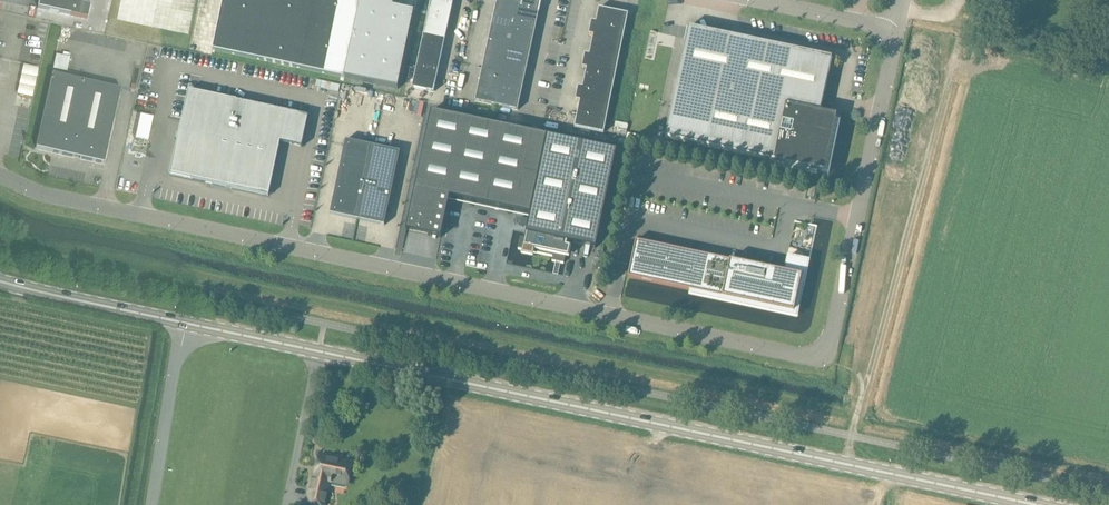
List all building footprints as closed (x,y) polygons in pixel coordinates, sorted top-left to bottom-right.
[(84,0),(39,0),(37,8),(87,19),(90,6),(83,4),(84,0)] [(212,50),(350,79),(398,89),(414,12),(393,8),(394,0),(223,0),(212,50)] [(412,88),(434,93),(454,0),(431,0),(412,88)] [(475,102),(518,111),(541,2),(532,0),(497,0),(475,102)] [(580,101),(574,128),(604,134),(628,14),(626,14),(625,17),(600,12),(601,9),(599,8),(596,22),(591,21),(589,35),(593,36),(589,55),(585,54),(582,68),(586,69),(583,88),(578,87),(575,100),(580,101)] [(665,138),(824,171),(836,116),(820,112),(831,58),(689,28),(665,138)] [(39,71),(24,67),(18,97),(32,100),(39,71)] [(104,164),(121,89),(52,74),(36,149),(104,164)] [(182,121),(170,175),(263,196),(268,197),(279,146),(280,141),(301,146),(307,116),(188,90),(182,121)] [(434,110),(410,231),(448,239),(456,200),(531,213),(525,239),(521,238),(518,250),(522,251),(522,254),(532,257),(533,253),(534,253),(553,257),(552,262),(563,264),(565,257),(569,257),(571,246),(567,245),(567,243),(596,249),(617,151),(434,110)] [(399,158),(401,152),(373,146),(346,140),(344,147),(330,214),(357,220),(385,226),(399,158)] [(635,241),(628,277),(793,312),(798,287),(803,288),(808,262),(801,260),(800,257),(799,256),(797,256),(797,257),(796,257),(795,259),(788,257),(785,272),(635,241)] [(309,488),(306,504),(327,504),(331,483),(348,487),(353,462),(337,459),(337,458),(319,454),(315,476),(312,476),(309,488)]
